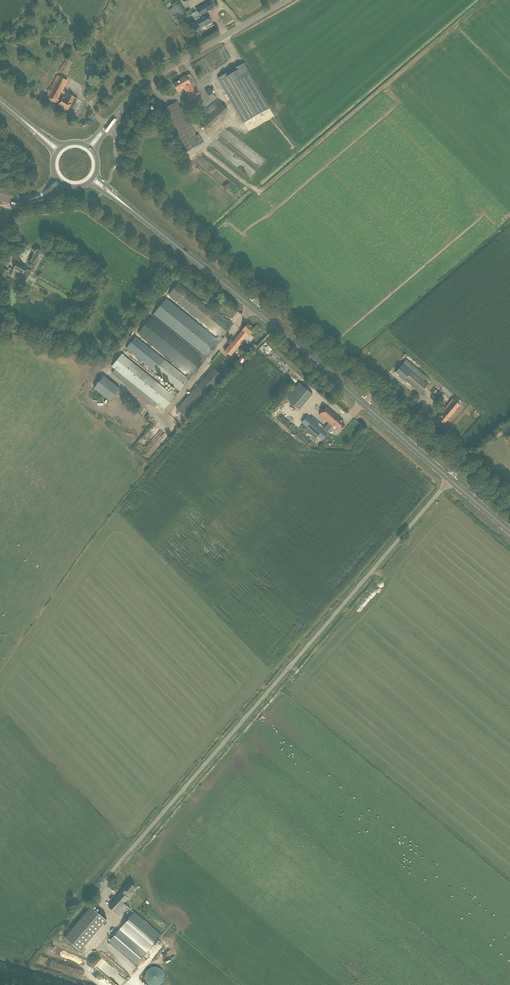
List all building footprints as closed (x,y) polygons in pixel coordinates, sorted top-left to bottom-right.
[(199,15),(200,16),(205,13),(210,10),(211,11),(215,9),(211,2),(197,10),(199,15)] [(173,8),(170,9),(175,17),(173,18),(176,23),(177,25),(186,20),(184,18),(187,16),(179,4),(178,5),(173,8)] [(199,15),(194,17),(196,21),(201,28),(207,24),(208,25),(212,23),(208,16),(207,16),(205,13),(200,16),(199,15)] [(37,29),(44,26),(41,18),(34,20),(37,29)] [(65,75),(72,62),(66,59),(59,72),(65,75)] [(15,68),(20,73),(26,66),(22,61),(15,68)] [(244,123),(270,108),(244,64),(235,69),(236,71),(229,76),(227,73),(218,78),(244,123)] [(197,86),(193,79),(190,74),(186,76),(180,79),(180,80),(173,84),(176,89),(178,92),(184,89),(194,105),(201,101),(194,88),(197,86)] [(71,112),(78,99),(74,97),(68,93),(66,96),(67,96),(66,98),(63,97),(62,99),(59,97),(67,81),(57,76),(47,95),(50,96),(49,98),(56,102),(57,101),(60,103),(59,105),(71,112)] [(211,100),(215,97),(209,89),(205,91),(211,100)] [(198,117),(208,128),(228,111),(217,99),(206,110),(204,108),(201,112),(202,113),(198,117)] [(199,135),(197,137),(177,102),(161,111),(185,153),(203,142),(199,135)] [(222,131),(220,136),(226,141),(229,142),(232,137),(230,144),(234,145),(235,143),(232,142),(233,139),(236,140),(238,137),(237,137),(225,128),(224,128),(222,131)] [(252,161),(260,166),(265,160),(257,154),(252,161)] [(34,264),(41,252),(36,249),(29,261),(34,264)] [(18,263),(14,270),(22,274),(20,278),(26,281),(30,274),(29,274),(30,272),(27,271),(25,270),(26,268),(18,263)] [(0,271),(0,277),(5,279),(9,272),(2,268),(0,271)] [(121,354),(111,367),(115,370),(113,373),(152,405),(156,407),(158,404),(165,410),(175,397),(175,398),(180,392),(180,391),(188,380),(189,381),(194,374),(193,374),(202,363),(203,364),(209,356),(208,356),(216,346),(216,347),(223,338),(223,337),(232,326),(178,284),(169,295),(219,336),(217,338),(216,339),(166,299),(154,314),(200,352),(198,354),(152,317),(138,334),(189,374),(186,377),(136,337),(126,349),(176,389),(172,394),(121,354)] [(254,329),(248,324),(243,330),(225,351),(231,356),(249,335),(251,333),(254,329)] [(406,360),(396,372),(421,393),(428,385),(412,371),(415,368),(406,360)] [(228,365),(220,374),(223,377),(225,378),(233,369),(228,365)] [(213,368),(177,410),(183,415),(181,418),(186,422),(188,420),(187,419),(223,377),(220,374),(213,368)] [(94,389),(110,401),(120,389),(104,376),(94,389)] [(299,383),(285,398),(299,409),(312,395),(303,387),(299,383)] [(438,420),(444,424),(460,405),(452,399),(441,412),(443,414),(438,420)] [(344,423),(326,407),(319,415),(333,426),(334,425),(339,429),(344,423)] [(326,433),(307,416),(302,422),(318,436),(321,439),(326,433)] [(130,882),(108,907),(118,915),(127,905),(124,903),(128,898),(130,899),(135,893),(132,890),(135,887),(130,882)] [(106,920),(91,907),(65,937),(80,951),(106,920)] [(147,953),(161,935),(134,912),(120,929),(147,953)] [(136,965),(146,953),(119,929),(109,941),(136,965)] [(102,958),(94,965),(99,970),(106,963),(102,958)] [(150,968),(148,969),(147,971),(146,972),(145,974),(145,976),(145,978),(146,980),(147,982),(148,983),(150,984),(159,984),(161,984),(163,982),(164,980),(164,978),(164,976),(164,974),(164,972),(163,970),(161,969),(160,968),(158,967),(156,967),(154,967),(152,967),(150,968)]
